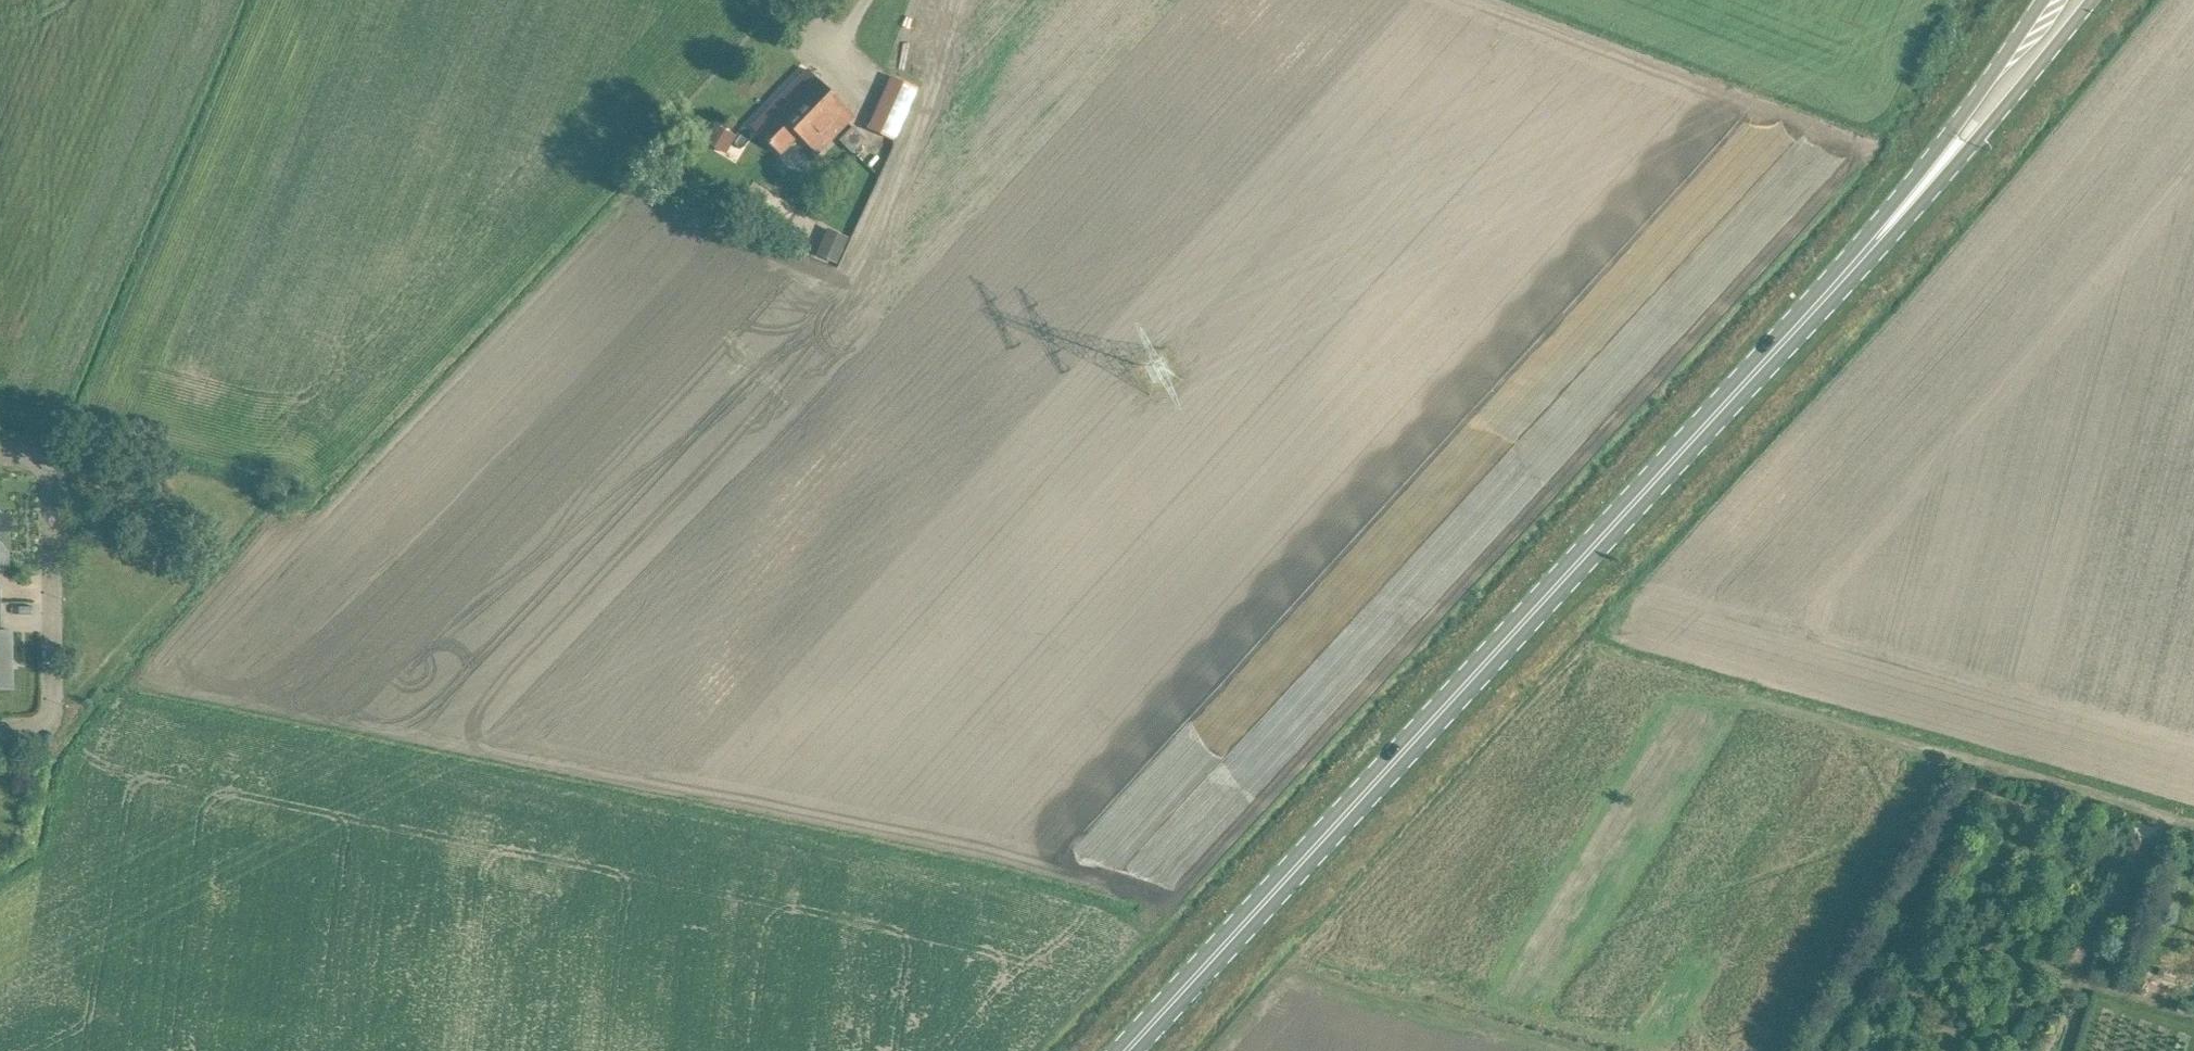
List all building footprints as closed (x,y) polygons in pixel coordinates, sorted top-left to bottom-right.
[(780,155),(798,135),(818,154),(856,116),(808,70),(770,109),(771,110),(754,129),(780,155)] [(919,88),(893,76),(869,129),(895,141),(919,88)] [(715,124),(704,142),(715,148),(726,130),(715,124)] [(836,259),(844,240),(820,229),(811,248),(836,259)] [(9,569),(9,551),(10,551),(10,515),(0,516),(0,569),(9,569)] [(1,633),(1,602),(0,602),(0,689),(10,689),(10,661),(12,661),(12,632),(1,633)]
